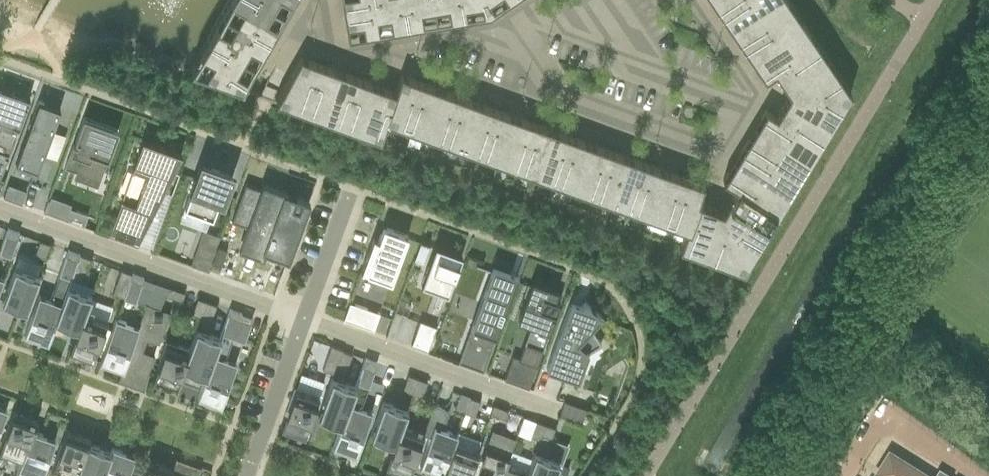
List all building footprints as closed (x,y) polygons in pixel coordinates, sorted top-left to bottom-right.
[(223,12),(270,39),(278,26),(232,0),(230,0),(223,12)] [(278,26),(285,14),(262,0),(232,0),(278,26)] [(285,14),(293,1),(291,0),(262,0),(285,14)] [(374,4),(373,0),(341,0),(343,9),(374,4)] [(374,4),(378,31),(393,28),(388,0),(373,0),(374,4)] [(393,28),(407,26),(403,0),(388,0),(393,28)] [(422,24),(418,0),(403,0),(407,26),(422,24)] [(422,24),(436,21),(433,0),(418,0),(422,24)] [(436,21),(451,19),(448,0),(433,0),(436,21)] [(451,19),(465,16),(463,0),(448,0),(451,19)] [(465,16),(489,12),(484,0),(463,0),(465,16)] [(489,12),(507,0),(484,0),(489,12)] [(714,5),(719,12),(726,7),(737,0),(722,0),(714,5)] [(726,7),(719,12),(723,19),(732,13),(739,23),(772,0),(737,0),(726,7)] [(739,23),(746,32),(737,38),(741,45),(794,9),(788,0),(772,0),(739,23)] [(347,36),(378,31),(374,4),(343,9),(347,36)] [(761,56),(805,26),(794,9),(741,45),(746,52),(755,46),(761,56)] [(223,12),(216,25),(263,52),(270,39),(223,12)] [(216,25),(208,38),(255,65),(263,52),(216,25)] [(805,26),(761,56),(768,65),(759,71),(765,80),(775,73),(818,44),(805,26)] [(255,65),(208,38),(201,50),(248,78),(255,65)] [(775,73),(787,91),(830,61),(818,44),(775,73)] [(248,78),(201,50),(190,69),(242,88),(248,78)] [(275,100),(304,110),(320,64),(300,57),(275,100)] [(787,91),(789,94),(851,92),(830,61),(787,91)] [(322,117),(339,71),(320,64),(304,110),(322,117)] [(341,124),(358,78),(339,71),(322,117),(341,124)] [(421,81),(401,74),(395,91),(396,91),(385,120),(386,120),(404,127),(421,81)] [(360,131),(377,84),(358,78),(341,124),(360,131)] [(423,133),(439,88),(421,81),(404,127),(423,133)] [(386,120),(385,120),(396,91),(395,91),(377,84),(360,131),(380,138),(386,120)] [(0,87),(0,173),(2,174),(7,159),(4,158),(5,154),(9,155),(18,130),(14,129),(16,126),(19,127),(26,106),(23,105),(24,102),(28,103),(29,98),(0,87)] [(442,140),(458,95),(439,88),(423,133),(442,140)] [(789,94),(787,98),(831,125),(851,92),(789,94)] [(461,147),(477,102),(458,95),(442,140),(461,147)] [(787,98),(776,115),(820,142),(831,125),(787,98)] [(23,166),(24,165),(37,170),(39,164),(40,164),(60,109),(38,101),(16,163),(23,166)] [(479,154),(496,109),(477,102),(461,147),(479,154)] [(498,161),(515,116),(496,109),(479,154),(498,161)] [(820,142),(776,115),(766,109),(760,118),(770,123),(764,133),(809,161),(820,142)] [(517,168),(533,122),(515,116),(498,161),(517,168)] [(76,171),(99,179),(104,167),(105,167),(112,147),(118,130),(83,118),(75,141),(77,142),(76,146),(73,145),(64,167),(76,171)] [(536,174),(552,129),(533,122),(517,168),(536,174)] [(555,181),(571,136),(552,129),(536,174),(555,181)] [(809,161),(764,133),(758,143),(748,138),(744,145),(799,178),(809,161)] [(573,188),(590,143),(571,136),(555,181),(573,188)] [(109,235),(138,246),(138,244),(162,191),(163,191),(167,193),(169,187),(166,186),(181,153),(142,139),(132,168),(133,168),(134,167),(147,172),(135,206),(122,201),(122,199),(121,199),(109,235)] [(592,195),(608,150),(590,143),(573,188),(592,195)] [(740,152),(749,158),(743,167),(788,195),(799,178),(744,145),(740,152)] [(611,202),(627,157),(608,150),(592,195),(611,202)] [(630,209),(646,163),(627,157),(611,202),(630,209)] [(235,173),(200,160),(188,191),(190,192),(184,207),(212,217),(218,202),(223,204),(235,173)] [(648,215),(665,170),(646,163),(630,209),(648,215)] [(743,167),(737,177),(728,172),(722,180),(735,188),(777,214),(788,195),(743,167)] [(667,222),(684,177),(665,170),(648,215),(667,222)] [(704,184),(684,177),(667,222),(685,229),(686,229),(697,201),(698,201),(704,184)] [(8,184),(3,197),(21,203),(26,190),(8,184)] [(289,254),(308,203),(301,200),(302,197),(295,194),(294,197),(286,194),(287,192),(265,184),(263,192),(247,186),(233,221),(250,227),(245,238),(289,254)] [(735,188),(724,206),(766,231),(777,214),(735,188)] [(679,247),(699,254),(716,208),(698,201),(697,201),(686,229),(685,229),(679,247)] [(722,210),(743,270),(766,231),(724,206),(722,210)] [(65,219),(83,226),(84,226),(88,215),(69,208),(65,219)] [(699,254),(743,270),(722,210),(716,208),(699,254)] [(408,235),(383,226),(378,239),(373,237),(361,271),(391,282),(408,235)] [(0,249),(0,252),(11,256),(19,233),(7,228),(0,249)] [(203,231),(198,245),(214,250),(219,236),(203,231)] [(34,256),(44,259),(49,244),(40,241),(34,256)] [(421,243),(414,260),(422,263),(429,246),(421,243)] [(447,294),(462,255),(435,245),(421,284),(447,294)] [(54,324),(68,287),(71,278),(80,255),(68,250),(50,299),(38,295),(24,334),(48,343),(54,324)] [(80,255),(71,278),(82,282),(91,259),(80,255)] [(483,371),(518,275),(492,266),(491,271),(477,265),(476,267),(490,272),(458,362),(483,371)] [(2,301),(26,310),(39,276),(14,267),(2,301)] [(124,297),(132,274),(121,269),(112,293),(124,297)] [(132,274),(124,297),(135,301),(144,278),(132,274)] [(512,356),(504,379),(528,388),(536,365),(554,317),(551,316),(552,313),(555,314),(560,302),(554,300),(558,290),(532,281),(517,321),(530,325),(524,343),(532,346),(527,362),(512,356)] [(54,324),(76,332),(77,332),(84,311),(85,312),(91,295),(68,287),(54,324)] [(182,301),(184,293),(173,289),(171,289),(170,289),(168,290),(165,295),(182,301)] [(192,313),(201,317),(207,302),(197,298),(192,313)] [(569,305),(546,369),(565,376),(578,380),(582,369),(588,352),(601,344),(591,328),(601,317),(584,301),(581,305),(571,301),(569,305)] [(207,302),(201,317),(211,320),(216,305),(207,302)] [(349,302),(346,311),(343,319),(361,326),(367,309),(349,302)] [(137,327),(121,370),(117,381),(119,382),(120,378),(143,386),(142,390),(144,390),(146,377),(154,355),(142,351),(147,339),(159,343),(170,312),(169,312),(168,313),(147,305),(147,304),(146,303),(137,327)] [(219,337),(204,378),(197,397),(221,406),(236,363),(225,358),(242,313),(229,309),(219,337)] [(84,311),(77,332),(76,332),(69,351),(93,360),(108,320),(85,312),(84,311)] [(99,362),(121,370),(137,327),(115,318),(99,362)] [(427,350),(436,326),(420,320),(411,344),(427,350)] [(182,370),(183,371),(204,378),(219,337),(196,329),(188,349),(189,350),(182,370)] [(182,370),(189,350),(188,349),(166,341),(152,381),(176,390),(183,371),(182,370)] [(334,374),(337,366),(343,351),(343,350),(331,345),(322,369),(334,374)] [(343,351),(337,366),(346,369),(352,354),(343,351)] [(354,386),(341,424),(332,446),(356,455),(372,412),(360,408),(377,363),(365,358),(354,386)] [(402,390),(412,393),(418,378),(408,375),(402,390)] [(318,416),(341,424),(354,386),(331,378),(318,416)] [(418,378),(412,393),(422,397),(427,382),(418,378)] [(295,388),(280,428),(304,436),(319,396),(295,388)] [(470,397),(461,394),(455,409),(465,412),(470,397)] [(465,412),(474,416),(480,401),(470,397),(465,412)] [(370,435),(393,443),(394,443),(400,426),(401,426),(407,410),(383,401),(370,435)] [(565,402),(560,416),(580,423),(585,409),(565,402)] [(430,437),(419,465),(442,473),(442,474),(452,445),(453,445),(457,434),(442,429),(449,410),(434,405),(423,435),(430,437)] [(504,409),(493,405),(490,413),(505,419),(507,413),(507,412),(507,411),(506,411),(506,410),(505,410),(505,409),(504,409)] [(21,459),(22,459),(32,431),(33,431),(37,420),(13,411),(0,447),(0,451),(21,459)] [(539,439),(540,439),(545,424),(536,421),(530,436),(539,439)] [(545,424),(540,439),(549,443),(555,428),(545,424)] [(394,443),(393,443),(385,466),(409,474),(423,435),(401,426),(400,426),(394,443)] [(506,465),(516,438),(514,437),(514,439),(493,431),(493,430),(492,429),(480,460),(492,465),(488,475),(502,475),(506,465)] [(68,475),(75,475),(88,443),(90,439),(66,430),(51,470),(68,475)] [(21,459),(16,474),(22,475),(42,475),(55,439),(33,431),(32,431),(22,459),(21,459)] [(526,475),(553,475),(554,475),(558,463),(559,461),(561,462),(565,450),(549,444),(549,443),(540,439),(539,439),(534,452),(527,472),(528,472),(526,475)] [(88,443),(75,475),(100,475),(110,451),(88,443)] [(441,475),(468,475),(476,454),(453,445),(452,445),(442,474),(442,473),(441,475)] [(100,475),(127,475),(135,455),(111,447),(110,451),(100,475)] [(890,452),(876,473),(880,475),(929,475),(890,452)] [(201,467),(200,466),(198,470),(175,462),(176,458),(175,457),(171,468),(168,475),(196,475),(201,467)] [(171,468),(148,460),(143,475),(168,475),(171,468)] [(554,475),(557,475),(565,475),(568,467),(558,463),(554,475)] [(502,475),(526,475),(528,472),(527,472),(506,465),(502,475)]
